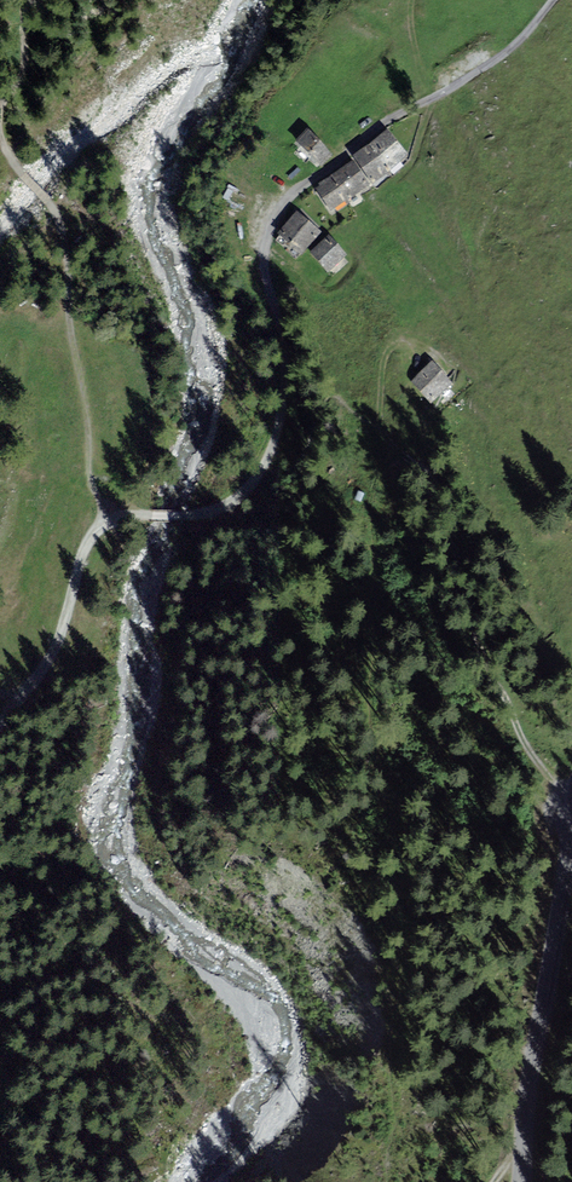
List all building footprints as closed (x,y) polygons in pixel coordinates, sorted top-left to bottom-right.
[(330,153),(309,132),(298,143),(319,164),(330,153)] [(406,157),(388,133),(370,146),(388,171),(406,157)] [(355,156),(373,181),(388,171),(370,146),(355,156)] [(369,187),(353,163),(340,171),(357,195),(369,187)] [(357,195),(340,171),(328,179),(345,203),(357,195)] [(316,187),(333,211),(345,203),(328,179),(316,187)] [(299,254),(320,231),(298,212),(277,235),(299,254)] [(346,252),(329,235),(311,253),(328,270),(346,252)] [(414,381),(434,400),(452,382),(432,363),(414,381)]
